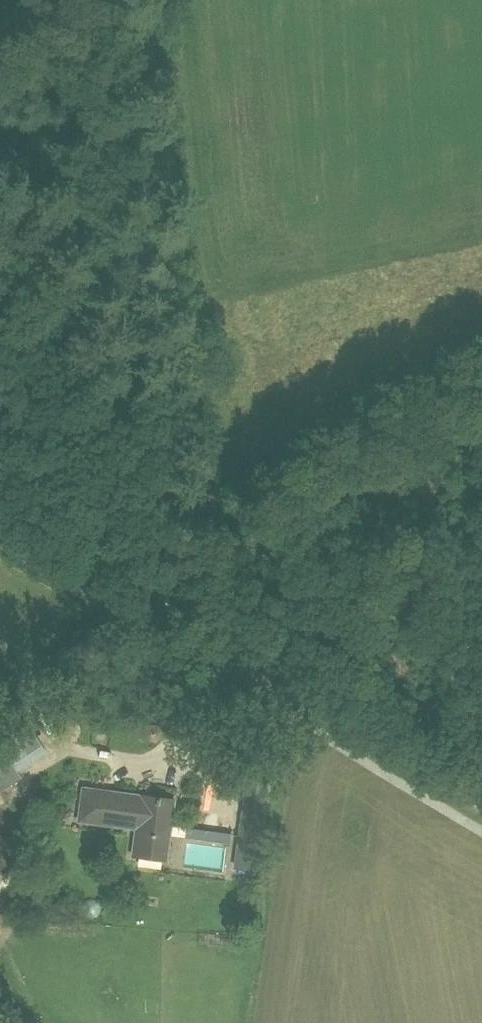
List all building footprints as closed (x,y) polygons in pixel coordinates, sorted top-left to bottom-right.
[(31,729),(0,748),(0,792),(22,780),(18,772),(46,753),(31,729)] [(270,783),(247,780),(235,866),(258,870),(270,783)] [(175,800),(83,787),(79,820),(136,828),(133,855),(167,859),(175,800)]
